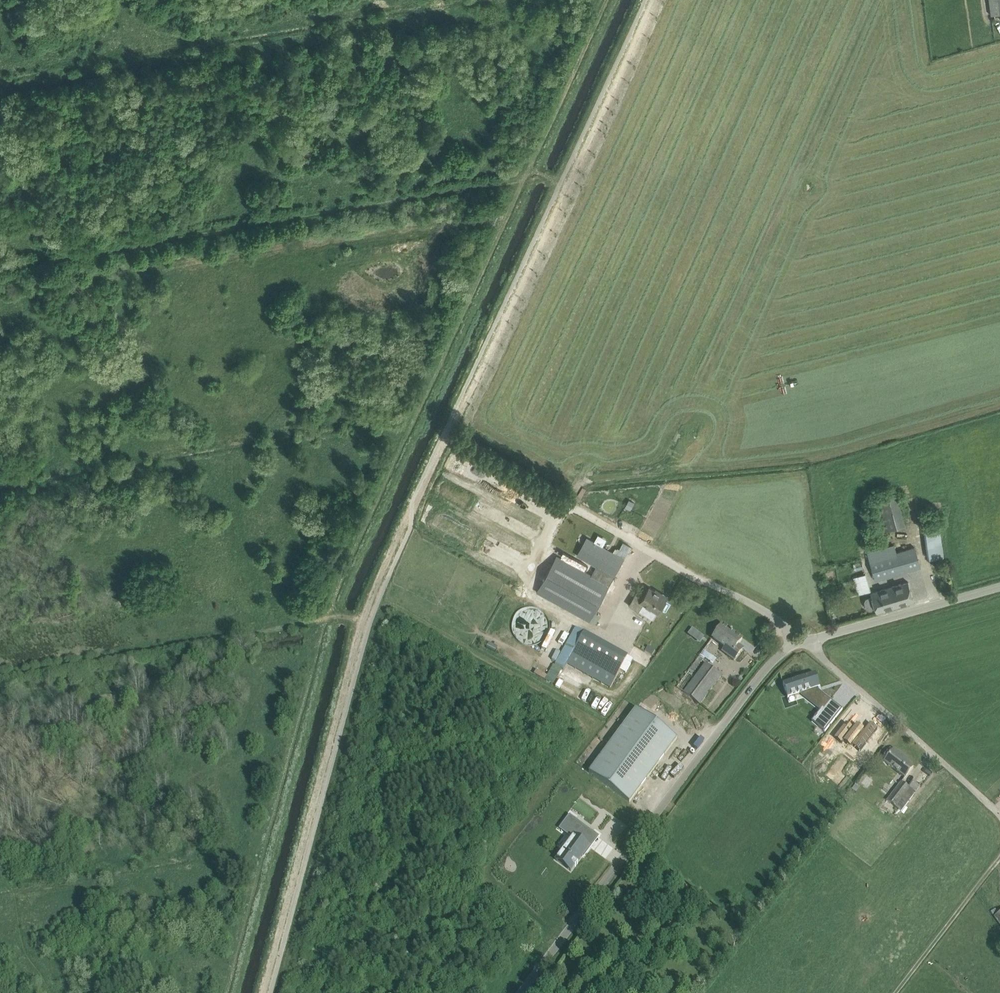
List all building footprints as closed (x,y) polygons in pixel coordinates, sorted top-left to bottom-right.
[(991,15),(999,14),(999,0),(989,0),(991,15)] [(896,494),(873,500),(882,531),(905,525),(896,494)] [(624,559),(563,524),(552,543),(577,557),(578,556),(596,566),(591,575),(557,555),(536,592),(590,621),(624,559)] [(926,539),(929,558),(943,557),(944,556),(941,537),(926,539)] [(894,545),(868,553),(876,580),(921,567),(915,547),(896,552),(894,545)] [(865,574),(854,577),(859,594),(871,591),(865,574)] [(875,608),(876,612),(914,601),(908,582),(871,593),(872,597),(868,598),(866,599),(865,601),(865,603),(866,607),(867,609),(869,610),(871,609),(875,608)] [(657,612),(661,607),(666,598),(649,588),(643,598),(636,594),(629,605),(639,611),(644,603),(657,612)] [(834,592),(825,593),(827,605),(835,604),(834,592)] [(517,609),(517,639),(548,639),(547,609),(517,609)] [(726,654),(734,660),(743,648),(738,644),(742,639),(722,624),(713,638),(729,650),(726,654)] [(584,632),(566,663),(610,688),(628,656),(584,632)] [(698,656),(711,664),(715,657),(702,649),(698,656)] [(684,692),(700,704),(721,675),(705,663),(684,692)] [(815,673),(783,683),(787,698),(799,694),(807,691),(816,699),(814,702),(828,713),(828,712),(825,710),(831,701),(822,693),(819,691),(818,688),(820,687),(815,673)] [(832,701),(824,709),(835,718),(842,709),(832,701)] [(589,772),(629,802),(677,738),(636,708),(589,772)] [(828,713),(817,726),(825,732),(835,718),(828,712),(828,713)] [(851,716),(833,739),(841,745),(842,743),(850,749),(845,755),(853,761),(877,730),(869,724),(863,732),(856,726),(859,722),(851,716)] [(905,777),(907,775),(913,767),(901,758),(903,756),(894,749),(885,762),(905,777)] [(901,782),(889,797),(887,800),(895,807),(909,788),(901,782)] [(895,807),(887,800),(883,806),(892,813),(897,807),(895,807)] [(555,859),(570,870),(588,846),(580,840),(588,829),(577,820),(569,832),(573,835),(555,859)]
